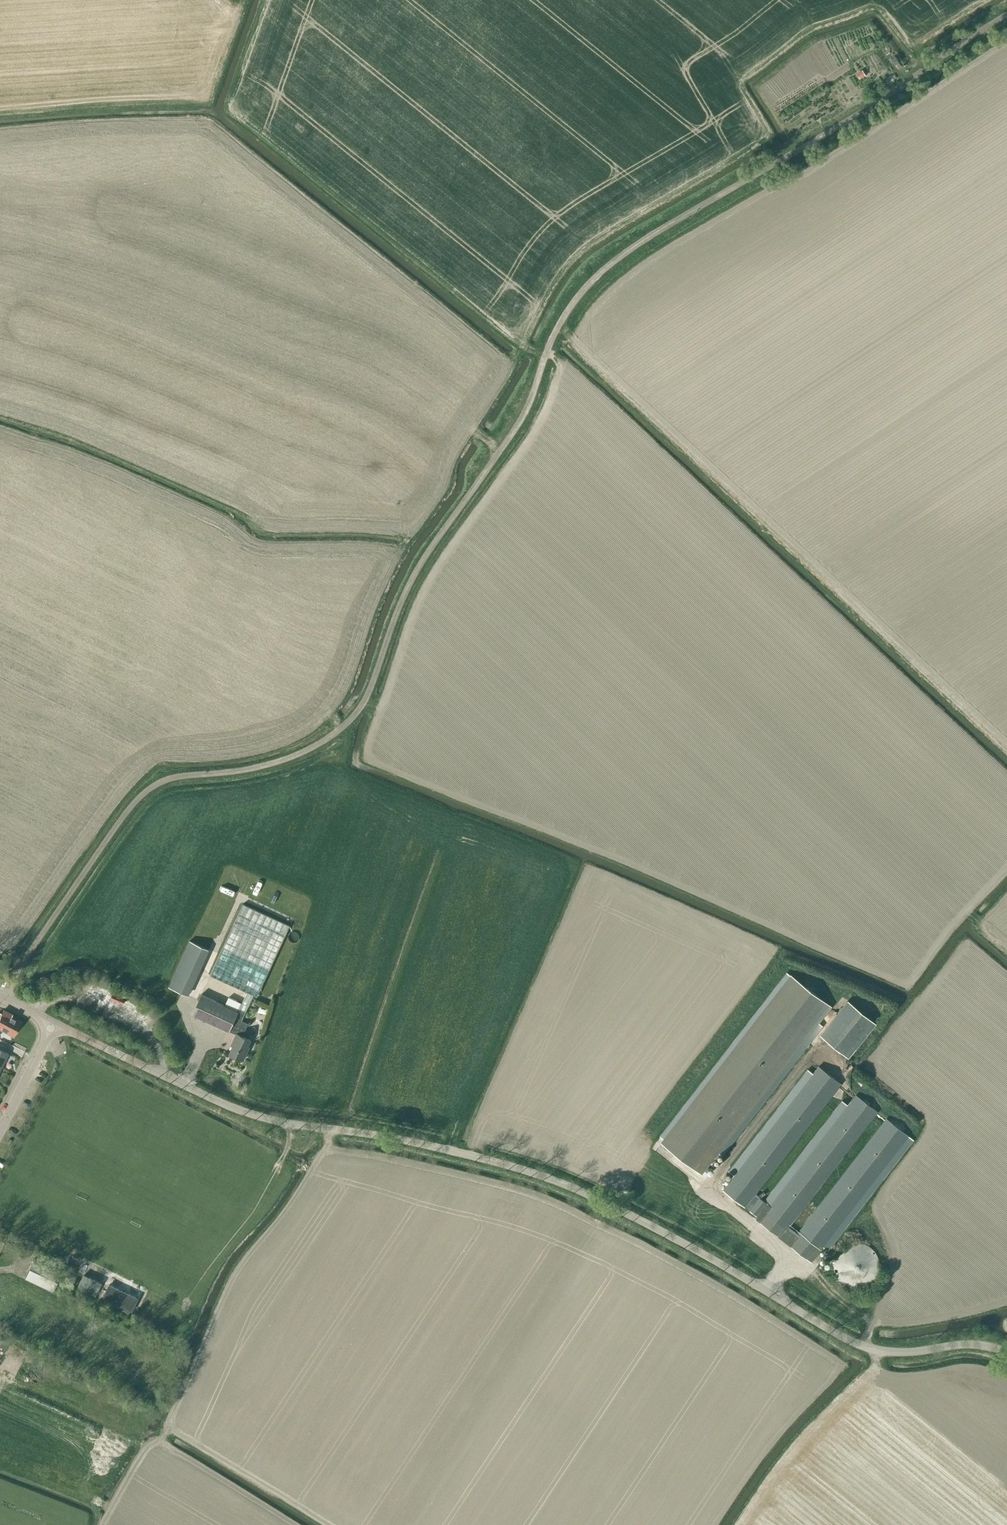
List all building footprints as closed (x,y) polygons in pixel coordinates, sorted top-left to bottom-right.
[(228,1054),(242,1060),(249,1046),(247,1045),(250,1039),(242,1036),(247,1023),(241,1020),(253,994),(257,996),(289,925),(242,903),(210,974),(247,991),(241,1003),(238,1011),(233,1009),(237,1001),(228,997),(224,1005),(200,994),(191,1013),(229,1031),(235,1034),(232,1041),(234,1042),(228,1054)] [(167,985),(188,995),(209,948),(189,939),(167,985)] [(830,1005),(787,973),(662,1134),(666,1137),(662,1143),(700,1172),(704,1167),(709,1171),(816,1033),(811,1029),(830,1005)] [(820,1034),(848,1056),(876,1022),(848,999),(820,1034)] [(12,1036),(20,1021),(10,1016),(11,1014),(3,1010),(1,1013),(0,1013),(0,1029),(12,1036)] [(755,1193),(841,1081),(812,1058),(715,1183),(758,1216),(756,1218),(810,1261),(832,1233),(844,1242),(920,1144),(887,1118),(798,1232),(789,1225),(877,1111),(848,1088),(762,1198),(755,1193)] [(834,1259),(833,1265),(834,1271),(836,1277),(840,1281),(845,1285),(850,1287),(856,1288),(862,1287),(868,1285),(872,1281),(876,1277),(878,1271),(879,1265),(878,1259),(876,1254),(872,1249),(868,1245),(862,1243),(856,1242),(850,1243),(845,1245),(840,1249),(836,1254),(834,1259)] [(25,1278),(53,1291),(63,1271),(34,1257),(25,1278)] [(83,1275),(77,1287),(94,1295),(100,1283),(83,1275)] [(103,1297),(131,1311),(137,1298),(108,1285),(103,1297)]
